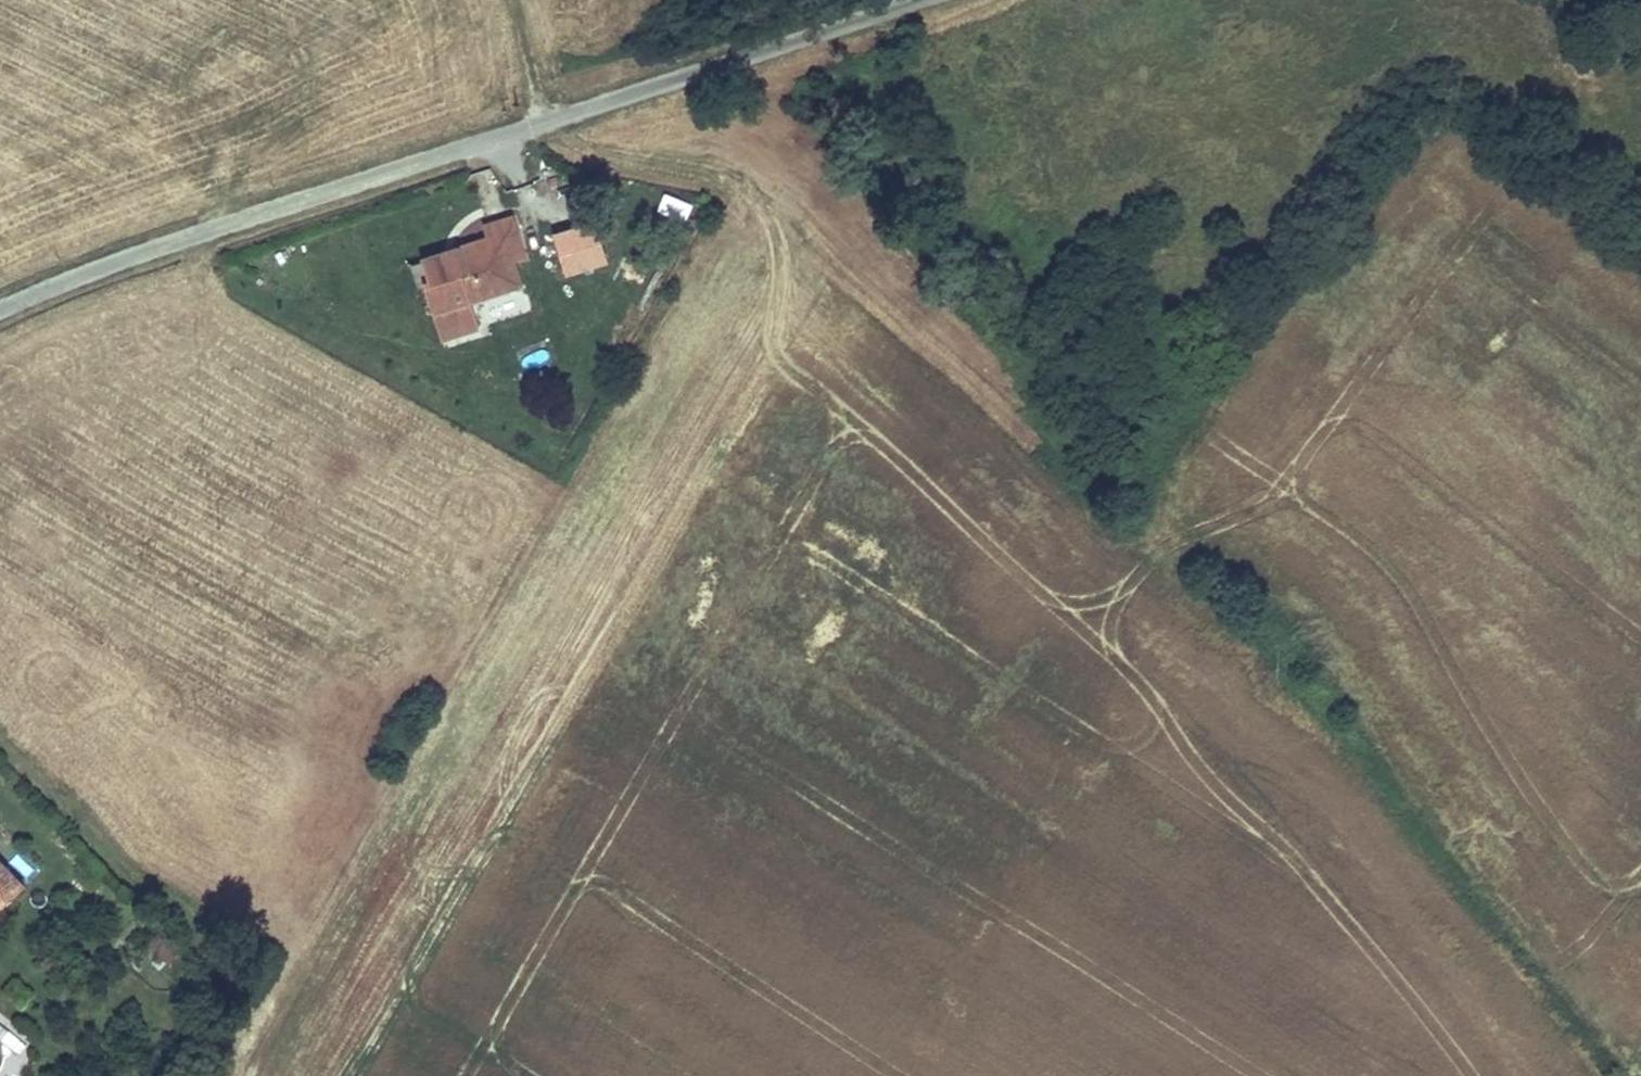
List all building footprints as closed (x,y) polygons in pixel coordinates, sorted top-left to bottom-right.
[(549,277),(526,215),(500,223),(505,237),(437,261),(443,280),(435,283),(445,313),(488,298),(549,277)] [(554,235),(564,273),(611,260),(600,222),(554,235)] [(488,298),(445,313),(449,325),(492,309),(488,298)] [(33,887),(55,866),(0,807),(0,852),(33,887)] [(33,887),(0,852),(0,919),(33,887)]
